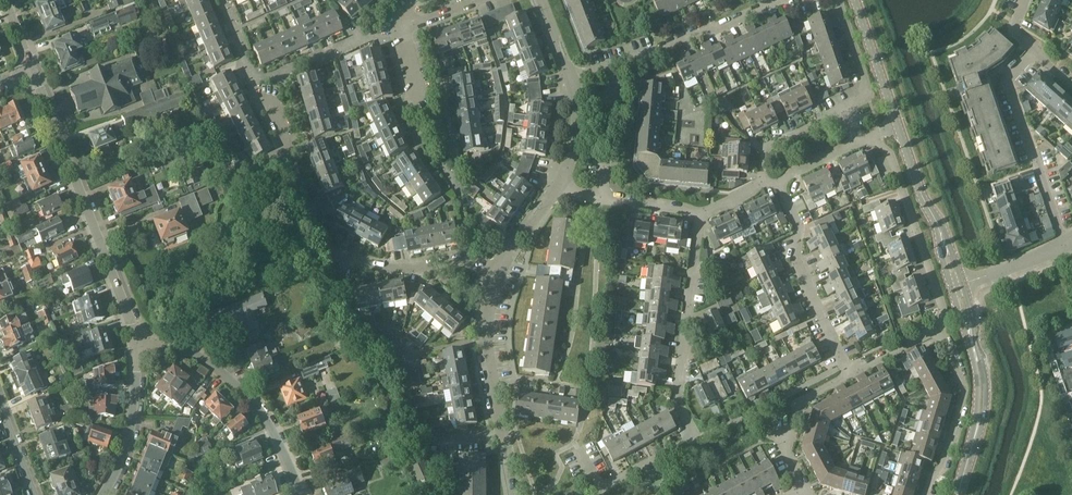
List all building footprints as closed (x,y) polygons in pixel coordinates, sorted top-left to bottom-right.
[(58,11),(65,8),(62,0),(44,0),(36,3),(39,11),(38,12),(39,16),(41,16),(41,18),(58,11)] [(124,9),(135,5),(133,0),(110,0),(111,3),(108,5),(110,11),(122,7),(123,10),(124,9)] [(158,1),(161,9),(167,7),(164,0),(159,0),(158,1)] [(208,3),(207,0),(185,0),(189,10),(208,3)] [(361,12),(351,0),(342,0),(338,4),(351,20),(355,17),(356,18),(357,18),(361,14),(361,13),(360,12),(361,12)] [(361,12),(370,3),(367,0),(351,0),(361,12)] [(597,45),(606,42),(589,0),(568,0),(573,12),(570,13),(573,21),(576,20),(581,33),(578,35),(581,43),(584,42),(587,49),(597,45)] [(666,0),(656,0),(653,1),(661,18),(672,13),(666,0)] [(679,0),(666,0),(672,13),(683,8),(679,0)] [(692,0),(679,0),(683,8),(693,3),(692,0)] [(1061,5),(1044,0),(1039,11),(1055,18),(1055,17),(1061,5)] [(295,11),(304,7),(302,2),(292,6),(295,11)] [(194,22),(213,14),(208,3),(189,10),(194,22)] [(268,6),(271,11),(279,8),(277,3),(268,6)] [(507,6),(512,19),(518,16),(513,4),(507,6)] [(89,23),(93,33),(119,23),(120,26),(137,19),(132,6),(89,23)] [(505,21),(507,20),(512,19),(507,6),(501,9),(505,21)] [(262,9),(254,13),(256,18),(264,14),(262,9)] [(279,12),(281,17),(288,14),(286,9),(279,12)] [(505,21),(501,9),(495,11),(500,23),(505,21)] [(168,10),(163,12),(166,21),(172,19),(168,10)] [(58,11),(41,18),(42,19),(41,20),(42,24),(44,24),(47,32),(63,25),(67,23),(65,18),(61,19),(58,11)] [(500,23),(495,11),(489,13),(494,25),(500,23)] [(1055,18),(1039,11),(1034,22),(1053,34),(1059,19),(1055,17),(1055,18)] [(272,21),(281,17),(279,12),(270,16),(272,21)] [(334,12),(322,17),(330,36),(342,31),(334,12)] [(248,22),(256,18),(254,13),(246,17),(248,22)] [(494,25),(489,13),(483,15),(487,27),(494,25)] [(518,16),(512,19),(507,20),(511,32),(531,25),(526,13),(518,16)] [(199,33),(218,25),(213,14),(194,22),(199,33)] [(771,16),(783,41),(793,36),(785,19),(779,22),(775,14),(771,16)] [(812,31),(838,22),(837,18),(829,21),(826,14),(808,20),(812,31)] [(764,29),(772,46),(783,41),(771,16),(766,18),(770,26),(764,29)] [(322,17),(311,23),(319,41),(330,36),(322,17)] [(166,21),(170,29),(175,27),(172,19),(166,21)] [(256,22),(258,27),(266,24),(264,19),(256,22)] [(468,23),(475,43),(477,48),(489,43),(480,19),(475,21),(475,19),(474,19),(469,21),(468,22),(469,23),(468,23)] [(250,31),(258,27),(256,22),(247,26),(250,31)] [(816,42),(834,36),(832,30),(840,27),(838,22),(812,31),(816,42)] [(307,46),(319,41),(311,23),(299,28),(307,46)] [(463,47),(475,43),(468,23),(456,28),(463,47)] [(750,26),(761,51),(772,46),(764,29),(757,32),(754,24),(750,26)] [(218,25),(199,33),(195,35),(197,40),(201,38),(204,45),(223,37),(218,25)] [(516,44),(535,36),(531,25),(511,32),(516,44)] [(743,39),(751,56),(761,51),(750,26),(745,28),(749,36),(743,39)] [(154,30),(158,39),(165,36),(161,27),(154,30)] [(307,46),(299,28),(288,33),(296,51),(300,49),(301,51),(302,51),(307,49),(308,48),(307,46)] [(452,51),(463,47),(456,28),(445,32),(451,51),(452,51)] [(491,40),(497,38),(493,29),(488,31),(491,40)] [(1002,63),(1013,50),(992,31),(986,37),(988,39),(980,46),(979,44),(965,53),(967,55),(958,59),(957,57),(949,60),(958,87),(963,85),(966,95),(961,97),(964,106),(967,105),(970,114),(968,115),(973,132),(976,131),(979,140),(976,141),(982,158),(985,157),(988,166),(985,167),(988,176),(1016,166),(989,87),(981,90),(977,79),(1002,63)] [(445,32),(433,36),(442,61),(454,57),(452,51),(451,51),(445,32)] [(178,33),(173,35),(176,43),(181,41),(178,33)] [(285,56),(296,51),(288,33),(276,38),(285,56)] [(58,58),(74,51),(83,48),(77,34),(53,43),(56,49),(55,49),(55,51),(54,52),(56,56),(57,57),(58,58)] [(728,36),(740,61),(751,56),(743,39),(736,42),(732,34),(728,36)] [(520,55),(540,48),(535,36),(516,44),(520,55)] [(728,63),(727,63),(729,66),(740,61),(728,36),(724,38),(728,46),(722,49),(721,49),(728,63)] [(820,53),(846,45),(844,40),(836,43),(834,36),(816,42),(820,53)] [(223,37),(204,45),(197,47),(199,52),(206,49),(209,56),(228,48),(223,37)] [(273,61),(285,56),(276,38),(265,43),(273,61)] [(498,41),(492,43),(495,52),(501,50),(504,48),(501,40),(498,41)] [(181,41),(176,43),(180,52),(185,49),(181,41)] [(717,68),(727,63),(728,63),(721,49),(722,49),(720,46),(713,49),(710,41),(705,43),(717,68)] [(273,61),(265,43),(253,48),(262,66),(273,61)] [(698,56),(706,73),(717,68),(705,43),(701,45),(705,53),(698,56)] [(824,65),(842,59),(839,52),(847,49),(846,45),(820,53),(824,65)] [(232,60),(228,48),(209,56),(202,59),(204,64),(211,62),(214,68),(232,60)] [(364,65),(384,60),(381,48),(361,53),(364,65)] [(540,48),(520,55),(514,57),(516,62),(522,60),(525,67),(544,60),(540,48)] [(495,52),(499,60),(504,59),(501,50),(495,52)] [(74,51),(58,58),(58,59),(58,61),(59,64),(61,65),(61,66),(62,66),(64,72),(79,66),(84,64),(82,58),(78,59),(74,51)] [(684,53),(696,78),(706,73),(698,56),(692,59),(688,51),(684,53)] [(685,83),(696,78),(684,53),(680,55),(684,63),(677,66),(685,83)] [(140,84),(131,59),(105,68),(105,67),(89,73),(92,82),(70,89),(79,114),(102,106),(105,115),(123,108),(123,107),(134,103),(129,88),(140,84)] [(828,76),(854,67),(852,62),(844,65),(842,59),(824,65),(828,76)] [(362,72),(366,71),(367,77),(387,72),(386,67),(387,67),(388,66),(387,61),(385,60),(384,60),(364,65),(360,66),(362,72)] [(527,72),(529,79),(540,75),(549,72),(544,60),(525,67),(519,69),(521,74),(527,72)] [(183,71),(188,69),(185,61),(180,63),(183,71)] [(855,71),(854,67),(828,76),(831,87),(849,81),(847,74),(855,71)] [(190,86),(202,80),(199,74),(192,77),(188,69),(183,71),(190,86)] [(213,95),(218,93),(236,83),(230,72),(212,81),(212,82),(208,84),(213,95)] [(369,83),(371,89),(390,84),(387,72),(367,77),(367,78),(363,79),(364,84),(369,83)] [(298,78),(302,91),(322,85),(318,73),(298,78)] [(1036,99),(1050,83),(1040,74),(1026,90),(1036,99)] [(453,79),(455,91),(475,88),(473,75),(453,79)] [(540,75),(529,79),(527,80),(528,85),(541,84),(540,75)] [(202,80),(190,86),(196,100),(201,98),(197,89),(204,86),(202,80)] [(801,85),(790,90),(792,95),(801,112),(812,107),(807,97),(813,95),(807,82),(801,85)] [(224,104),(242,94),(236,83),(218,93),(224,104)] [(1036,99),(1046,108),(1060,92),(1050,83),(1036,99)] [(394,96),(390,84),(371,89),(374,101),(367,103),(369,111),(387,103),(385,98),(394,96)] [(691,188),(700,188),(700,185),(708,186),(710,166),(662,162),(657,157),(664,86),(644,84),(644,92),(640,92),(640,101),(643,101),(642,115),(638,115),(637,124),(641,124),(639,139),(636,138),(635,147),(639,148),(637,167),(648,181),(668,182),(667,186),(676,186),(677,183),(691,184),(691,188)] [(302,91),(305,102),(325,97),(322,85),(302,91)] [(455,91),(457,103),(477,100),(475,88),(455,91)] [(163,89),(151,94),(155,103),(166,99),(163,89)] [(541,90),(529,91),(530,98),(542,96),(541,90)] [(771,94),(773,99),(779,111),(784,108),(789,118),(801,112),(792,95),(790,90),(779,96),(777,92),(771,94)] [(144,107),(155,103),(151,94),(150,91),(139,95),(144,107)] [(1055,116),(1056,117),(1070,101),(1060,92),(1046,108),(1055,116)] [(183,93),(166,99),(155,103),(144,107),(122,116),(126,127),(187,104),(183,93)] [(229,115),(247,105),(242,94),(224,104),(220,106),(222,111),(226,109),(229,115)] [(542,96),(530,98),(529,99),(528,103),(543,105),(542,96)] [(707,101),(704,96),(698,99),(701,104),(707,101)] [(305,102),(309,115),(329,109),(325,97),(305,102)] [(204,106),(201,98),(196,100),(199,108),(204,106)] [(779,111),(773,99),(767,101),(769,106),(758,111),(766,129),(771,126),(772,128),(773,129),(777,127),(778,126),(777,124),(778,123),(773,113),(779,111)] [(457,116),(458,116),(479,113),(477,100),(457,103),(457,108),(456,108),(455,110),(456,115),(457,116)] [(1065,126),(1071,118),(1071,103),(1070,101),(1056,117),(1065,126)] [(374,122),(393,114),(388,102),(387,103),(369,111),(374,122)] [(9,108),(5,109),(12,126),(24,121),(23,119),(25,117),(23,113),(21,113),(16,103),(8,106),(9,108)] [(343,105),(346,114),(351,112),(349,103),(343,105)] [(543,105),(528,103),(528,109),(531,110),(531,116),(551,119),(553,106),(543,105)] [(247,105),(229,115),(235,126),(253,116),(247,105)] [(766,129),(758,111),(755,107),(738,115),(744,127),(750,125),(754,134),(766,129)] [(5,109),(1,111),(1,109),(0,110),(0,130),(0,131),(12,126),(5,109)] [(309,115),(312,126),(332,121),(329,109),(309,115)] [(211,123),(216,121),(213,113),(208,115),(211,123)] [(481,125),(487,124),(486,119),(480,120),(479,113),(458,116),(460,128),(481,125)] [(380,133),(398,125),(393,114),(374,122),(380,133)] [(253,116),(235,126),(241,137),(259,127),(253,116)] [(551,119),(531,116),(526,116),(525,122),(530,122),(529,128),(549,131),(551,119)] [(216,121),(211,123),(215,132),(220,129),(216,121)] [(336,133),(332,121),(312,126),(316,139),(336,133)] [(378,140),(382,138),(385,145),(403,136),(398,125),(380,133),(376,135),(378,140)] [(483,137),(481,125),(460,128),(462,140),(483,137)] [(93,148),(94,148),(95,149),(97,149),(100,158),(111,153),(108,145),(115,142),(114,141),(119,139),(114,126),(109,128),(109,127),(94,133),(95,133),(89,135),(92,141),(91,141),(91,142),(90,142),(90,143),(89,144),(89,145),(90,146),(90,147),(91,148),(92,148),(93,148)] [(1036,132),(1039,135),(1044,130),(1040,126),(1036,132)] [(259,127),(241,137),(246,148),(265,138),(262,134),(263,134),(264,133),(261,128),(260,127),(259,128),(259,127)] [(529,128),(527,141),(548,143),(549,131),(529,128)] [(1044,130),(1039,135),(1043,138),(1048,133),(1044,130)] [(222,143),(226,140),(222,133),(217,135),(222,143)] [(343,138),(346,146),(352,144),(349,136),(343,138)] [(403,136),(385,145),(390,156),(409,148),(403,136)] [(483,137),(462,140),(464,153),(489,149),(488,144),(484,144),(483,137)] [(14,159),(36,150),(31,138),(9,147),(14,159)] [(265,138),(246,148),(252,159),(270,150),(265,138)] [(729,158),(748,159),(749,147),(738,146),(739,140),(725,139),(725,146),(730,146),(729,158)] [(311,159),(330,152),(326,140),(307,148),(311,159)] [(526,154),(536,155),(546,156),(548,143),(527,141),(527,142),(522,141),(521,146),(527,147),(526,154)] [(352,144),(346,146),(350,155),(355,153),(352,144)] [(1061,150),(1064,147),(1060,144),(1055,149),(1059,152),(1061,150)] [(363,145),(357,147),(361,156),(366,154),(363,145)] [(230,157),(235,154),(230,146),(225,149),(230,157)] [(1059,152),(1067,160),(1071,155),(1064,147),(1061,150),(1059,152)] [(314,172),(316,171),(335,163),(335,164),(341,161),(339,156),(336,157),(333,151),(330,152),(311,159),(313,164),(311,165),(311,166),(313,171),(314,172)] [(391,166),(398,176),(421,162),(419,158),(420,157),(420,156),(417,151),(416,151),(414,152),(414,151),(397,162),(391,166)] [(536,155),(526,154),(524,153),(522,158),(533,163),(536,155)] [(239,161),(235,154),(230,157),(235,164),(239,161)] [(361,156),(364,164),(369,162),(366,154),(361,156)] [(851,159),(860,179),(871,174),(873,177),(880,174),(873,160),(867,163),(863,154),(861,155),(858,154),(854,155),(853,158),(851,159)] [(203,163),(200,157),(185,164),(188,170),(203,163)] [(17,166),(20,172),(18,173),(21,181),(23,180),(44,170),(42,165),(40,164),(38,158),(17,166)] [(533,163),(522,158),(519,164),(527,168),(531,169),(533,163)] [(748,159),(729,158),(724,158),(724,171),(723,171),(723,177),(736,178),(737,172),(747,173),(748,159)] [(352,161),(355,169),(360,167),(357,159),(352,161)] [(843,174),(837,177),(844,191),(845,193),(852,190),(849,184),(860,179),(851,159),(849,160),(846,159),(842,161),(841,164),(839,165),(843,174)] [(13,168),(10,161),(0,166),(0,174),(13,168)] [(398,176),(405,187),(428,172),(421,162),(398,176)] [(339,175),(335,164),(335,163),(316,171),(320,183),(339,175)] [(527,168),(519,164),(517,171),(529,175),(531,169),(527,168)] [(495,165),(489,171),(493,175),(499,169),(495,165)] [(1067,174),(1071,171),(1066,166),(1062,169),(1067,174)] [(208,167),(191,174),(195,185),(212,178),(208,167)] [(360,167),(355,169),(359,178),(364,176),(360,167)] [(47,176),(44,170),(23,180),(28,193),(49,184),(46,178),(47,176)] [(827,170),(815,176),(824,196),(836,190),(837,194),(844,191),(837,177),(836,174),(830,177),(827,170)] [(493,175),(489,171),(482,178),(486,182),(493,175)] [(529,175),(517,171),(515,176),(526,183),(529,175)] [(1022,181),(1035,177),(1033,171),(1020,175),(1022,181)] [(412,198),(418,194),(435,182),(428,172),(405,187),(412,198)] [(339,175),(320,183),(325,195),(329,193),(331,199),(332,202),(345,194),(342,188),(344,187),(339,175)] [(526,183),(515,176),(513,175),(510,179),(513,182),(509,187),(526,199),(528,196),(529,197),(531,196),(534,192),(534,191),(533,190),(533,189),(526,183)] [(809,192),(802,195),(810,212),(817,208),(815,204),(826,199),(824,196),(815,176),(804,181),(809,192)] [(372,180),(377,187),(382,184),(376,177),(372,180)] [(113,201),(114,204),(142,193),(137,179),(130,182),(109,190),(110,195),(110,196),(111,200),(113,201)] [(360,190),(369,186),(366,181),(358,185),(360,190)] [(993,188),(997,201),(1013,195),(1013,196),(1017,195),(1013,181),(993,188)] [(435,183),(435,182),(418,194),(425,204),(442,193),(439,189),(440,188),(440,187),(437,182),(436,182),(435,183)] [(383,194),(386,197),(391,194),(387,191),(382,184),(377,187),(383,194)] [(473,184),(470,189),(477,194),(481,190),(473,184)] [(526,199),(509,187),(506,185),(502,189),(506,192),(502,197),(518,209),(521,206),(522,207),(523,206),(527,202),(526,201),(525,200),(526,199)] [(142,193),(114,204),(115,205),(114,207),(115,211),(117,212),(118,213),(120,212),(121,215),(155,202),(149,188),(142,193)] [(474,199),(477,194),(470,189),(467,193),(474,199)] [(865,189),(857,193),(861,200),(868,196),(865,189)] [(207,190),(193,195),(199,208),(212,203),(207,190)] [(368,195),(375,201),(379,196),(372,191),(368,195)] [(319,204),(331,199),(329,193),(325,195),(317,198),(319,204)] [(494,198),(499,202),(495,207),(511,220),(518,209),(502,197),(498,194),(494,198)] [(183,224),(202,216),(199,208),(193,195),(180,201),(184,211),(172,216),(171,214),(162,218),(162,219),(155,222),(164,245),(165,244),(167,246),(174,243),(175,240),(187,235),(183,224)] [(997,201),(1001,213),(1017,208),(1013,196),(1013,195),(997,201)] [(44,217),(62,209),(56,196),(34,207),(37,213),(41,211),(44,217)] [(379,196),(375,201),(382,206),(386,202),(379,196)] [(390,200),(397,206),(401,202),(394,196),(390,200)] [(435,202),(438,207),(446,202),(443,197),(435,202)] [(18,198),(5,205),(8,211),(21,205),(18,198)] [(768,198),(756,204),(764,221),(767,226),(778,221),(781,226),(787,223),(777,202),(771,205),(768,198)] [(319,204),(321,210),(334,205),(332,202),(331,199),(319,204)] [(875,211),(879,222),(900,215),(899,213),(900,210),(899,206),(896,205),(896,203),(882,208),(880,201),(863,207),(865,214),(875,211)] [(397,206),(404,212),(408,208),(401,202),(397,206)] [(430,212),(438,207),(435,202),(427,207),(430,212)] [(355,211),(356,211),(358,206),(353,203),(350,208),(344,205),(339,214),(338,214),(331,216),(329,220),(346,229),(355,211)] [(747,215),(742,218),(751,236),(756,233),(753,226),(764,221),(756,204),(745,209),(747,215)] [(15,217),(29,211),(26,205),(12,211),(15,217)] [(334,205),(321,210),(324,216),(336,212),(336,210),(334,205)] [(387,210),(394,216),(398,212),(391,206),(387,210)] [(511,220),(495,207),(487,218),(485,216),(479,221),(487,231),(495,224),(503,230),(511,220)] [(1001,213),(1005,225),(1021,220),(1017,208),(1001,213)] [(356,235),(357,235),(366,217),(368,213),(363,211),(361,214),(356,211),(355,211),(346,229),(350,232),(349,233),(350,234),(354,236),(356,236),(356,235)] [(422,211),(414,215),(413,215),(415,220),(424,216),(422,211)] [(401,222),(405,218),(398,212),(394,216),(401,222)] [(734,214),(722,220),(730,237),(732,242),(744,237),(745,239),(751,236),(742,218),(736,220),(734,214)] [(877,243),(882,242),(892,238),(890,232),(904,227),(903,226),(905,223),(903,219),(901,217),(900,215),(879,222),(883,234),(875,236),(877,243)] [(809,247),(833,236),(840,233),(832,216),(818,223),(821,229),(812,233),(814,239),(807,243),(809,247)] [(368,241),(377,223),(366,217),(357,235),(368,241)] [(56,236),(64,232),(57,219),(36,229),(31,231),(16,238),(19,244),(33,237),(37,235),(36,233),(37,232),(42,242),(50,239),(56,236)] [(650,229),(648,243),(654,244),(655,239),(667,240),(669,221),(657,220),(656,230),(650,229)] [(715,250),(721,247),(719,242),(730,237),(722,220),(710,225),(715,235),(709,237),(715,250)] [(1005,225),(1009,237),(1026,232),(1021,220),(1005,225)] [(574,271),(581,225),(555,221),(548,267),(540,265),(525,371),(551,374),(563,284),(571,285),(573,271),(574,271)] [(669,221),(667,240),(666,248),(679,250),(679,247),(686,248),(687,235),(681,234),(683,223),(669,221)] [(648,246),(648,243),(650,229),(650,227),(646,226),(646,223),(638,222),(638,225),(637,225),(636,232),(630,231),(628,248),(634,249),(635,244),(648,246)] [(377,223),(368,241),(379,247),(389,229),(377,223)] [(455,223),(443,226),(447,246),(459,244),(455,223)] [(443,226),(430,228),(434,249),(447,246),(443,226)] [(422,251),(434,249),(430,228),(418,231),(422,251)] [(5,233),(9,243),(15,241),(11,231),(5,233)] [(406,236),(409,249),(410,254),(422,251),(418,231),(406,233),(406,236)] [(1026,232),(1009,237),(1007,238),(1012,252),(1030,245),(1026,232)] [(402,250),(409,249),(406,236),(400,238),(402,250)] [(833,236),(809,247),(811,252),(819,249),(822,254),(838,247),(833,236)] [(888,248),(892,259),(912,252),(908,240),(899,243),(897,237),(892,238),(882,242),(884,249),(888,248)] [(396,252),(402,250),(400,238),(393,239),(396,252)] [(389,253),(396,252),(393,239),(386,240),(389,253)] [(59,266),(77,258),(70,244),(62,248),(61,245),(51,249),(53,253),(48,256),(50,262),(56,259),(59,266)] [(817,264),(819,269),(843,257),(849,255),(849,254),(845,245),(843,244),(838,247),(822,254),(825,261),(817,264)] [(746,270),(752,267),(769,259),(766,253),(774,249),(772,245),(742,258),(742,260),(746,270)] [(31,250),(24,252),(32,270),(41,266),(38,258),(35,259),(31,250)] [(892,272),(894,279),(905,275),(909,274),(907,268),(917,264),(912,252),(892,259),(896,271),(892,272)] [(829,270),(832,276),(849,268),(843,257),(819,269),(821,273),(829,270)] [(769,259),(752,267),(758,278),(782,266),(780,262),(772,265),(769,259)] [(649,264),(647,279),(654,279),(680,283),(681,278),(672,277),(673,270),(656,268),(656,265),(649,264)] [(21,269),(23,274),(31,270),(29,265),(21,269)] [(782,266),(758,278),(763,288),(779,280),(776,274),(784,271),(782,266)] [(720,269),(726,280),(729,278),(724,267),(720,269)] [(826,291),(856,278),(851,267),(849,268),(832,276),(829,277),(832,283),(824,287),(826,291)] [(73,290),(92,283),(86,269),(61,279),(64,285),(70,282),(73,290)] [(31,270),(23,274),(27,283),(35,280),(31,270)] [(902,290),(904,296),(925,289),(924,287),(926,284),(924,280),(921,279),(921,277),(907,282),(905,275),(894,279),(890,280),(894,293),(902,290)] [(51,277),(37,283),(40,289),(53,283),(51,277)] [(861,289),(856,278),(826,291),(828,296),(836,292),(839,299),(856,291),(861,289)] [(646,290),(670,293),(671,287),(680,288),(680,283),(654,279),(647,279),(646,290)] [(408,303),(411,304),(416,283),(410,282),(404,283),(404,280),(391,283),(395,303),(408,300),(408,303)] [(757,297),(760,303),(792,287),(790,283),(782,287),(779,280),(763,288),(765,293),(757,297)] [(0,284),(0,306),(6,303),(4,299),(13,295),(11,291),(14,290),(12,284),(9,286),(7,281),(0,284)] [(383,305),(395,303),(391,283),(379,285),(383,305)] [(416,302),(424,310),(438,295),(429,287),(427,289),(423,285),(416,283),(411,304),(413,305),(416,302)] [(371,308),(383,305),(379,285),(367,288),(371,308)] [(792,287),(760,303),(763,308),(770,305),(773,309),(789,302),(786,295),(794,292),(792,287)] [(358,310),(371,308),(367,288),(354,290),(358,310)] [(925,289),(904,296),(906,302),(898,305),(903,318),(918,313),(915,306),(929,301),(929,300),(930,297),(928,293),(926,292),(925,289)] [(646,303),(651,303),(677,307),(678,302),(670,301),(670,293),(646,290),(646,291),(647,291),(645,293),(644,301),(646,303)] [(860,301),(856,291),(839,299),(842,305),(834,308),(836,313),(860,301)] [(251,311),(266,305),(262,295),(223,310),(223,309),(202,317),(209,334),(242,321),(246,332),(258,328),(251,311)] [(424,310),(434,318),(447,303),(438,295),(424,310)] [(733,304),(729,295),(716,301),(720,310),(733,304)] [(76,315),(99,308),(99,307),(100,305),(99,302),(97,301),(96,296),(78,302),(73,304),(76,315)] [(846,314),(849,319),(869,310),(864,300),(860,301),(836,313),(838,317),(846,314)] [(774,322),(778,320),(802,309),(800,304),(792,308),(789,302),(773,309),(768,311),(774,322)] [(447,303),(434,318),(443,327),(457,311),(454,309),(455,308),(454,306),(450,303),(449,303),(448,304),(447,303)] [(649,314),(668,317),(669,310),(677,312),(677,307),(651,303),(646,303),(644,314),(649,314)] [(99,308),(76,315),(80,326),(84,325),(103,319),(102,315),(103,313),(102,310),(100,309),(99,308)] [(44,317),(49,316),(47,309),(40,312),(43,319),(44,319),(44,317)] [(802,309),(778,320),(783,331),(799,323),(796,317),(804,313),(802,309)] [(844,329),(846,334),(876,320),(871,309),(869,310),(849,319),(852,326),(844,329)] [(457,311),(443,327),(453,336),(451,338),(454,340),(467,338),(466,332),(470,328),(465,323),(467,320),(463,317),(464,316),(464,315),(460,311),(459,311),(458,312),(457,311)] [(737,323),(738,323),(734,313),(733,313),(734,314),(720,320),(716,311),(705,316),(713,334),(724,328),(724,327),(737,321),(737,323)] [(4,336),(29,325),(28,324),(29,324),(28,321),(25,313),(14,317),(11,316),(8,317),(7,320),(0,323),(0,333),(1,332),(3,337),(4,336)] [(643,326),(648,326),(674,330),(675,324),(667,323),(668,317),(649,314),(644,314),(643,326)] [(887,315),(876,320),(846,334),(848,338),(856,335),(859,341),(876,334),(873,328),(878,326),(880,326),(884,324),(884,323),(889,321),(887,315)] [(52,323),(49,316),(44,317),(44,319),(43,319),(46,325),(52,323)] [(808,327),(806,323),(791,330),(793,334),(808,327)] [(29,325),(4,336),(3,337),(4,340),(2,340),(3,342),(0,343),(0,346),(2,351),(6,349),(7,350),(17,346),(20,347),(23,345),(24,343),(34,338),(32,334),(36,332),(33,326),(31,327),(30,325),(29,325)] [(648,326),(646,338),(646,339),(661,340),(661,341),(664,341),(665,334),(674,335),(674,330),(648,326)] [(65,336),(62,327),(55,329),(58,338),(62,337),(65,336)] [(83,336),(86,347),(109,340),(109,339),(110,337),(109,334),(107,333),(106,329),(87,334),(83,336)] [(751,333),(756,344),(763,341),(757,330),(751,333)] [(1062,348),(1071,344),(1071,330),(1062,334),(1058,336),(1062,347),(1062,348)] [(346,349),(362,343),(358,332),(343,341),(342,342),(342,343),(341,344),(341,346),(342,347),(343,348),(344,349),(346,349)] [(407,337),(413,342),(417,338),(410,333),(407,337)] [(66,336),(59,338),(62,349),(70,347),(66,336)] [(635,349),(642,350),(642,349),(668,353),(669,348),(661,347),(661,341),(661,340),(646,339),(646,338),(636,337),(635,349)] [(424,344),(417,338),(413,342),(421,348),(424,344)] [(109,340),(86,347),(87,352),(84,353),(86,360),(94,357),(113,352),(111,347),(112,345),(111,342),(110,341),(109,340)] [(1049,341),(1043,343),(1047,355),(1053,352),(1049,341)] [(807,342),(800,346),(811,366),(821,361),(813,345),(811,346),(809,343),(807,342)] [(348,349),(351,356),(362,352),(359,344),(348,349)] [(250,359),(251,364),(269,358),(277,355),(275,349),(267,353),(264,345),(247,351),(245,354),(247,359),(250,359)] [(802,351),(792,356),(800,372),(811,366),(800,346),(802,351)] [(914,367),(930,358),(925,347),(908,357),(914,367)] [(445,359),(446,365),(466,362),(464,349),(439,354),(440,360),(445,359)] [(642,350),(640,361),(658,363),(659,357),(668,358),(668,353),(642,349),(642,350)] [(10,373),(13,381),(40,370),(32,352),(10,362),(14,372),(10,373)] [(330,356),(300,368),(304,379),(319,373),(318,371),(329,367),(327,363),(332,361),(330,356)] [(723,356),(717,359),(720,367),(727,364),(723,356)] [(792,356),(781,362),(790,377),(800,372),(792,356)] [(275,372),(279,370),(277,364),(272,365),(269,358),(251,364),(251,365),(250,365),(249,367),(251,372),(254,373),(256,380),(262,378),(270,376),(269,375),(275,373),(275,372)] [(915,380),(919,378),(936,368),(930,358),(914,367),(909,370),(915,380)] [(703,374),(720,367),(717,359),(700,366),(703,374)] [(658,363),(640,361),(639,373),(665,376),(666,371),(657,370),(658,363)] [(466,362),(446,365),(440,367),(441,373),(447,371),(448,378),(469,374),(466,362)] [(781,362),(771,368),(779,383),(790,377),(781,362)] [(1056,362),(1050,364),(1054,375),(1060,373),(1056,362)] [(874,377),(883,394),(894,388),(881,364),(877,367),(881,374),(874,377)] [(81,365),(70,370),(73,376),(83,372),(81,365)] [(165,378),(197,403),(206,391),(201,387),(196,393),(194,392),(190,389),(191,389),(184,384),(188,379),(187,378),(187,376),(185,375),(182,374),(174,368),(173,369),(169,365),(164,371),(168,374),(165,378)] [(95,380),(85,381),(87,395),(102,393),(101,388),(114,386),(113,375),(114,374),(113,368),(93,371),(95,380)] [(769,388),(779,383),(771,368),(761,373),(769,388)] [(936,368),(919,378),(925,388),(942,379),(936,368)] [(767,389),(769,388),(761,373),(758,369),(748,374),(758,394),(762,392),(763,394),(765,395),(768,393),(769,392),(767,389)] [(47,387),(40,370),(13,381),(17,390),(21,388),(25,397),(47,387)] [(69,372),(59,377),(61,383),(72,378),(69,372)] [(665,381),(665,376),(639,373),(632,372),(631,384),(655,387),(656,380),(665,381)] [(469,374),(448,378),(442,379),(444,391),(451,390),(471,386),(469,374)] [(754,396),(758,394),(748,374),(737,380),(747,400),(749,399),(750,401),(752,402),(755,400),(756,398),(754,396)] [(873,399),(883,394),(874,377),(868,381),(864,374),(860,376),(873,399)] [(873,399),(860,376),(856,378),(860,385),(853,388),(862,405),(873,399)] [(703,408),(727,397),(717,377),(705,383),(706,386),(695,391),(703,408)] [(197,403),(165,378),(161,383),(159,384),(158,386),(158,388),(156,390),(157,390),(154,394),(160,399),(163,395),(171,401),(182,409),(186,403),(193,408),(197,403)] [(942,379),(925,388),(931,399),(952,397),(942,379)] [(289,405),(307,398),(300,380),(281,387),(289,405)] [(1063,382),(1057,384),(1061,396),(1067,394),(1063,382)] [(50,396),(62,390),(60,384),(47,391),(50,396)] [(866,411),(862,405),(853,388),(847,392),(843,385),(839,387),(852,410),(855,416),(866,411)] [(451,390),(453,402),(473,398),(471,386),(451,390)] [(639,392),(640,388),(633,387),(632,391),(629,391),(628,396),(639,398),(639,392)] [(833,399),(842,416),(852,410),(839,387),(836,389),(839,396),(833,399)] [(80,396),(79,388),(65,390),(66,398),(80,396)] [(337,388),(326,392),(330,403),(341,399),(337,388)] [(516,414),(530,416),(533,394),(519,392),(516,414)] [(212,414),(224,401),(223,401),(223,399),(221,396),(219,396),(216,393),(204,406),(200,411),(205,416),(209,411),(212,414)] [(545,418),(548,396),(533,394),(530,416),(545,418)] [(562,421),(565,399),(548,396),(545,418),(562,421)] [(32,418),(49,411),(53,410),(49,397),(27,405),(29,411),(27,413),(29,416),(31,416),(32,418)] [(101,422),(101,416),(114,417),(114,406),(116,406),(116,398),(96,397),(96,409),(90,408),(89,420),(95,420),(95,422),(101,422)] [(952,397),(931,399),(927,412),(946,417),(952,397)] [(473,398),(453,402),(447,403),(449,415),(475,410),(473,398)] [(616,404),(617,399),(610,398),(609,408),(616,409),(616,404)] [(580,401),(565,399),(562,421),(577,423),(580,401)] [(814,409),(830,422),(842,416),(833,399),(814,409)] [(224,401),(212,414),(215,417),(211,421),(216,426),(220,422),(221,422),(233,410),(230,407),(229,405),(227,403),(225,402),(224,401)] [(326,425),(332,423),(329,416),(327,409),(321,411),(300,419),(302,426),(302,429),(303,431),(305,433),(305,434),(306,434),(308,439),(316,436),(314,430),(326,426),(326,425)] [(808,429),(826,434),(830,422),(814,409),(808,429)] [(478,423),(475,410),(449,415),(450,421),(456,420),(458,427),(478,423)] [(919,421),(942,428),(946,417),(927,412),(923,410),(919,421)] [(49,411),(32,418),(32,419),(30,421),(32,424),(34,424),(36,430),(58,422),(56,415),(51,417),(49,411)] [(668,412),(657,418),(666,434),(676,428),(672,421),(676,419),(673,412),(669,414),(668,412)] [(63,424),(71,421),(70,416),(61,419),(63,424)] [(234,438),(247,427),(245,425),(246,424),(242,419),(241,419),(239,417),(230,425),(229,424),(225,428),(220,432),(225,438),(230,434),(234,438)] [(74,424),(83,427),(85,421),(76,418),(74,424)] [(148,445),(148,446),(172,456),(183,427),(188,429),(192,420),(186,419),(179,418),(171,437),(163,434),(162,437),(153,433),(152,435),(149,436),(147,441),(148,445)] [(361,418),(343,424),(345,431),(363,425),(361,418)] [(657,418),(647,423),(656,439),(666,434),(657,418)] [(916,433),(939,440),(942,428),(919,421),(916,433)] [(647,423),(636,429),(645,445),(656,439),(647,423)] [(112,433),(94,427),(88,425),(83,440),(90,442),(97,445),(97,444),(107,447),(108,445),(109,444),(111,441),(110,439),(112,433)] [(435,427),(423,429),(425,439),(436,437),(435,427)] [(636,429),(626,435),(635,451),(645,445),(636,429)] [(802,449),(823,447),(826,434),(808,429),(802,449)] [(44,451),(66,443),(61,431),(56,432),(50,434),(39,438),(44,451)] [(414,432),(397,438),(401,451),(418,445),(414,432)] [(912,444),(917,445),(935,451),(939,440),(916,433),(912,444)] [(624,456),(616,440),(613,435),(602,440),(606,448),(602,450),(606,457),(609,455),(613,462),(624,456)] [(616,440),(624,456),(635,451),(626,435),(616,440)] [(347,448),(353,446),(349,436),(323,445),(324,448),(312,453),(315,459),(314,460),(315,464),(317,465),(318,466),(321,465),(323,471),(335,466),(333,460),(336,459),(333,451),(346,446),(347,448)] [(212,451),(206,438),(197,441),(197,446),(197,458),(212,451)] [(237,451),(231,453),(237,468),(243,466),(262,458),(256,443),(250,445),(249,442),(236,448),(237,451)] [(66,443),(44,451),(48,463),(59,459),(59,460),(65,458),(65,457),(70,455),(66,443)] [(925,460),(932,462),(935,451),(917,445),(914,456),(925,460)] [(145,452),(143,458),(166,468),(167,468),(172,456),(148,446),(147,447),(146,448),(145,451),(145,452)] [(812,467),(829,458),(823,447),(802,449),(812,467)] [(72,456),(75,463),(86,459),(83,452),(72,456)] [(898,464),(903,465),(921,471),(925,460),(914,456),(901,452),(898,464)] [(486,456),(461,456),(461,494),(487,494),(486,456)] [(139,469),(138,471),(157,478),(160,471),(164,473),(166,468),(143,458),(141,464),(139,465),(138,468),(139,469)] [(822,486),(835,470),(829,458),(812,467),(822,486)] [(199,467),(206,464),(204,459),(197,462),(199,467)] [(432,477),(424,460),(411,466),(419,483),(432,477)] [(727,483),(733,494),(752,494),(772,485),(775,491),(783,487),(769,461),(727,483)] [(921,471),(903,465),(900,477),(918,482),(921,471)] [(847,473),(842,492),(853,494),(859,477),(861,470),(850,466),(847,473)] [(325,487),(328,494),(347,494),(348,494),(354,493),(352,487),(365,482),(360,467),(354,469),(333,477),(335,483),(325,487)] [(55,489),(55,490),(78,482),(73,471),(69,472),(68,469),(50,476),(52,482),(51,484),(53,488),(55,489)] [(181,469),(180,473),(191,478),(193,474),(181,469)] [(847,473),(835,470),(822,486),(842,492),(847,473)] [(135,477),(133,483),(152,491),(157,478),(138,471),(137,472),(136,473),(135,476),(135,477)] [(191,478),(180,473),(178,478),(189,483),(191,478)] [(10,489),(8,484),(7,484),(12,482),(9,476),(5,477),(5,476),(0,478),(0,493),(10,489)] [(276,490),(275,487),(273,486),(270,478),(264,480),(263,477),(256,480),(257,483),(245,487),(248,494),(273,494),(276,494),(275,492),(276,490)] [(853,494),(866,494),(870,480),(859,477),(853,494)] [(918,482),(900,477),(896,488),(914,493),(916,490),(917,490),(918,489),(920,485),(919,484),(918,483),(918,482)] [(55,490),(57,494),(83,494),(78,482),(55,490)] [(128,494),(150,494),(152,491),(133,483),(131,489),(129,490),(128,493),(129,494),(128,494)] [(727,483),(705,494),(733,494),(727,483)]
